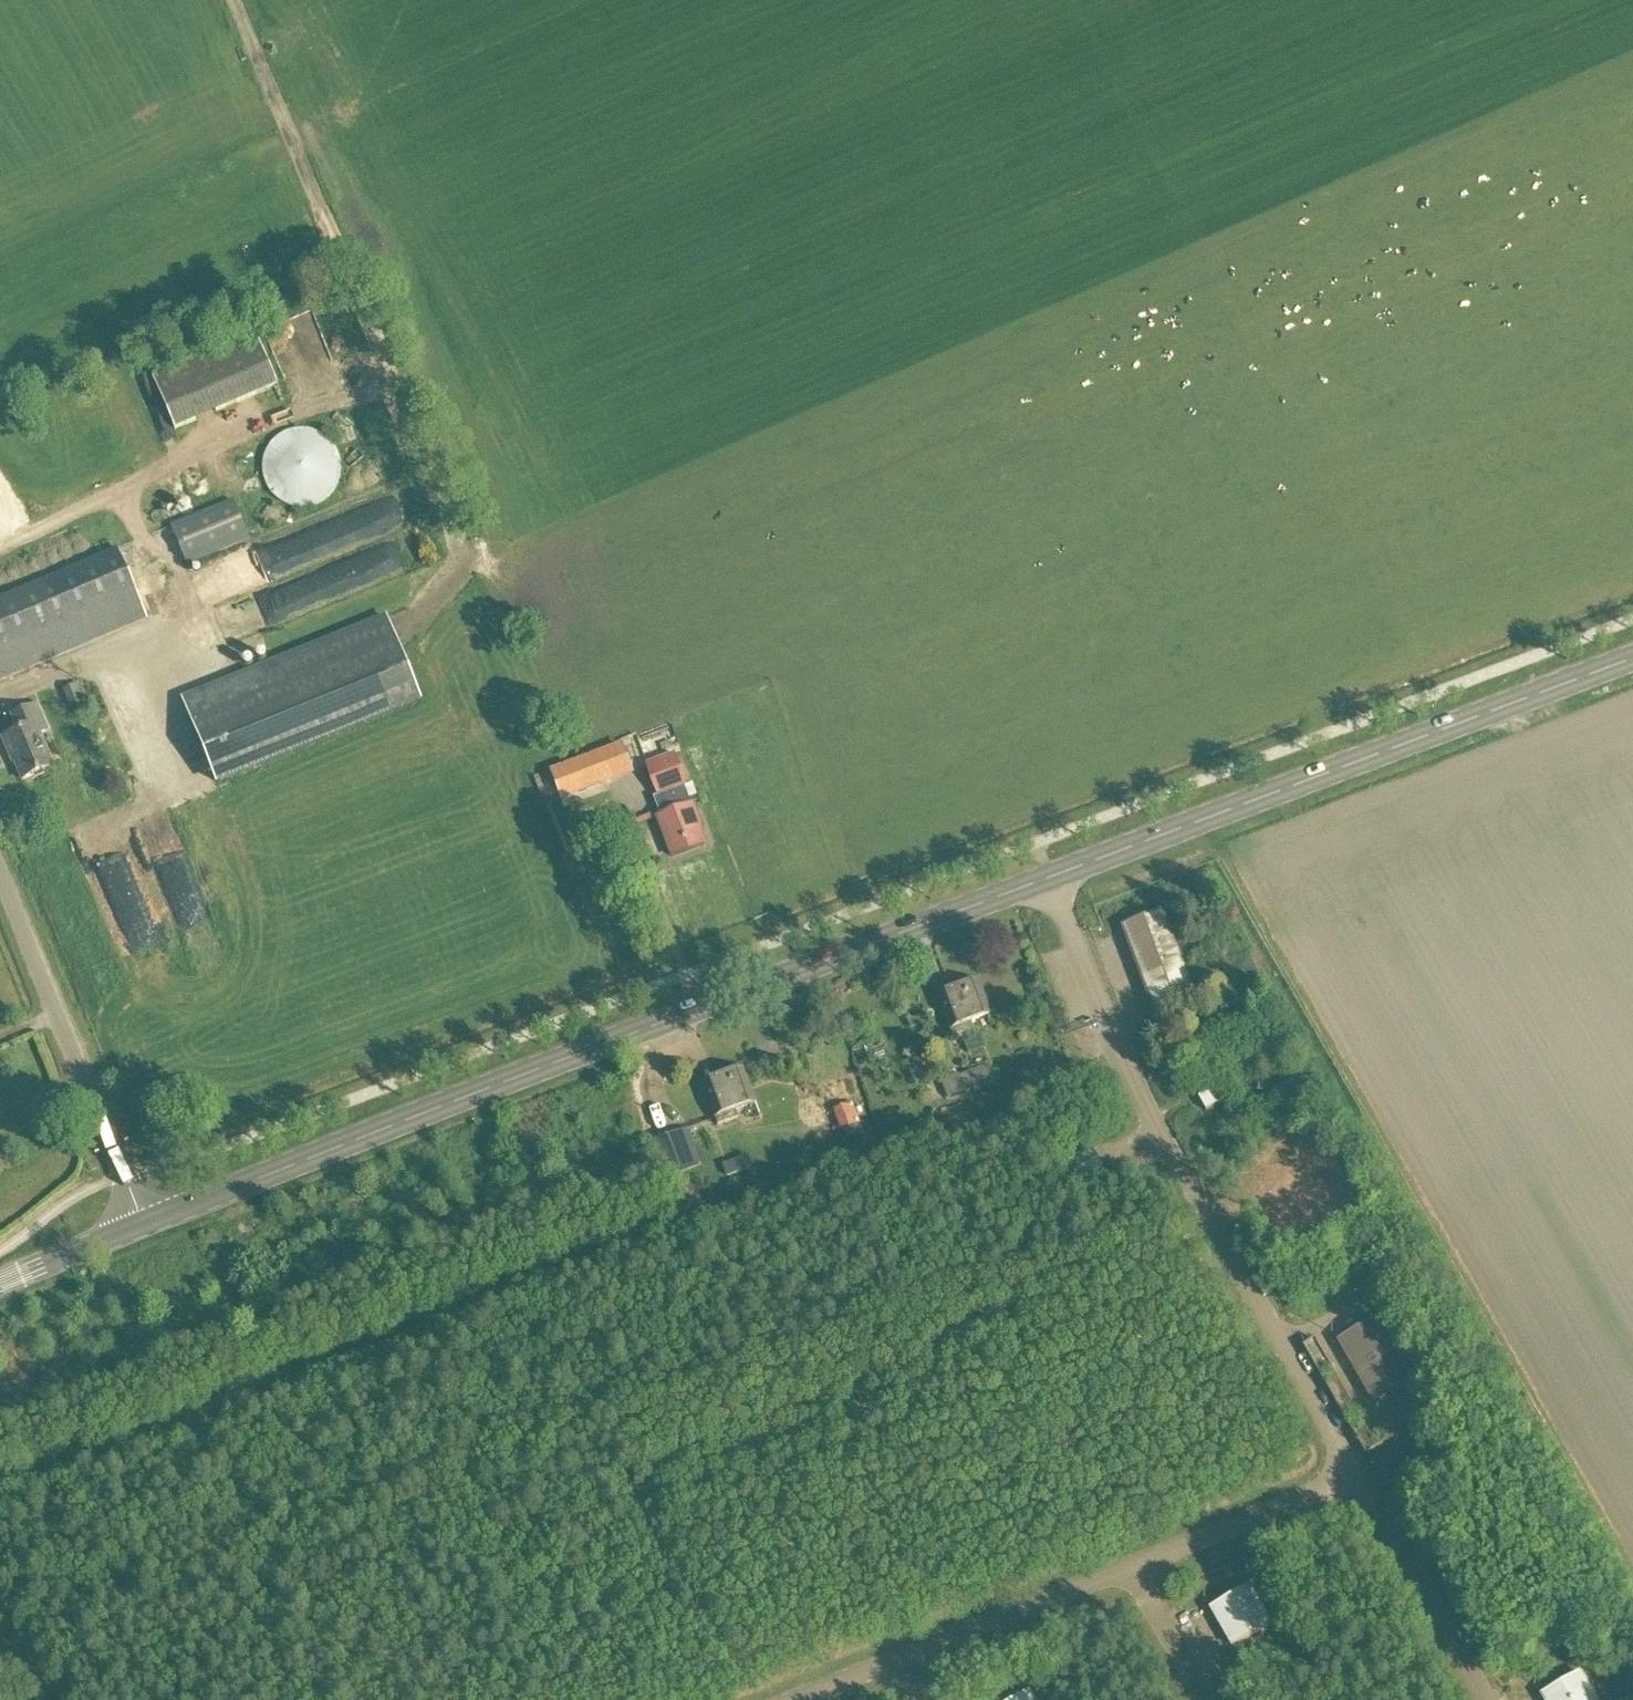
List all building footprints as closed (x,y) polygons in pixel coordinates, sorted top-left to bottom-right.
[(157,390),(175,433),(278,389),(259,346),(157,390)] [(341,465),(335,449),(322,437),(306,431),(288,433),(274,443),(265,458),(263,475),(269,491),(281,503),(298,509),(315,507),(330,497),(339,483),(341,465)] [(233,502),(170,528),(187,568),(250,542),(233,502)] [(145,618),(116,550),(0,600),(0,681),(145,618)] [(216,785),(419,702),(388,622),(185,705),(216,785)] [(80,687),(65,693),(71,709),(86,704),(80,687)] [(37,708),(13,717),(21,734),(3,741),(12,765),(16,764),(23,781),(53,770),(40,737),(48,733),(37,708)] [(639,741),(646,760),(681,747),(674,728),(639,741)] [(573,766),(552,774),(563,802),(585,794),(632,776),(621,748),(573,766)] [(675,757),(645,767),(657,801),(669,796),(671,802),(656,807),(660,818),(658,818),(674,857),(704,846),(699,831),(701,830),(692,806),(690,807),(688,799),(690,798),(689,795),(678,799),(676,792),(686,789),(675,757)] [(1122,928),(1152,1008),(1193,993),(1163,913),(1122,928)] [(970,1025),(991,1017),(978,983),(937,998),(953,1040),(973,1032),(970,1025)] [(925,1018),(909,1024),(912,1030),(928,1024),(925,1018)] [(914,1048),(906,1051),(914,1072),(923,1069),(914,1048)] [(963,1089),(988,1080),(984,1069),(959,1078),(958,1075),(940,1081),(946,1098),(964,1092),(963,1089)] [(736,1112),(755,1105),(743,1071),(702,1086),(718,1127),(738,1120),(736,1112)] [(1214,1091),(1199,1100),(1206,1113),(1221,1104),(1214,1091)] [(841,1129),(863,1122),(857,1102),(835,1108),(841,1129)] [(855,1128),(842,1133),(846,1141),(858,1137),(855,1128)] [(696,1159),(685,1129),(670,1135),(681,1164),(696,1159)] [(748,1157),(722,1166),(727,1178),(752,1168),(748,1157)] [(1336,1342),(1372,1405),(1412,1382),(1376,1319),(1336,1342)] [(1370,1438),(1314,1342),(1303,1348),(1366,1456),(1436,1415),(1430,1403),(1370,1438)] [(1208,1610),(1231,1648),(1272,1624),(1249,1585),(1208,1610)] [(1542,1699),(1597,1699),(1581,1672),(1539,1696),(1542,1699)] [(1030,1691),(1014,1699),(1035,1699),(1030,1691)]
